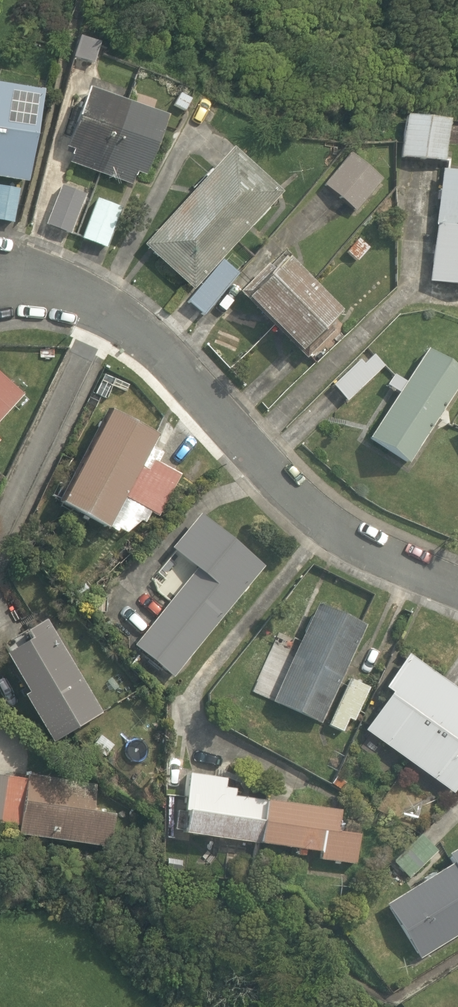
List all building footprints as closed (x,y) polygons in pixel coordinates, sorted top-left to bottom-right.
[(29,183),(45,90),(0,83),(0,178),(29,183)] [(74,150),(69,164),(133,187),(137,174),(146,177),(167,118),(88,89),(67,147),(74,150)] [(402,157),(446,162),(450,120),(406,116),(405,123),(402,157)] [(143,245),(194,290),(283,193),(233,148),(143,245)] [(384,180),(351,153),(324,185),(357,212),(384,180)] [(442,169),(429,283),(457,286),(457,171),(442,169)] [(0,186),(0,221),(14,223),(20,190),(0,186)] [(47,225),(71,234),(86,195),(62,186),(47,225)] [(122,208),(98,199),(82,239),(107,249),(122,208)] [(240,294),(307,359),(334,332),(329,326),(343,313),(287,258),(275,270),(269,264),(240,294)] [(240,274),(223,261),(188,302),(205,316),(240,274)] [(370,437),(410,463),(439,418),(442,421),(447,413),(444,411),(457,389),(457,369),(428,350),(407,383),(403,380),(396,391),(399,392),(370,437)] [(348,401),(386,366),(375,354),(364,364),(360,359),(333,385),(348,401)] [(25,394),(0,371),(0,421),(25,394)] [(59,499),(111,527),(118,531),(120,529),(128,533),(142,520),(146,523),(152,511),(160,515),(181,474),(153,459),(149,468),(142,464),(159,434),(108,407),(59,499)] [(174,678),(265,565),(200,513),(172,547),(197,567),(133,645),(174,678)] [(367,624),(318,602),(273,702),(321,723),(367,624)] [(29,691),(24,694),(53,743),(104,713),(47,617),(5,642),(10,651),(6,653),(29,691)] [(365,729),(454,793),(457,788),(457,688),(409,653),(385,686),(392,692),(365,729)] [(371,687),(351,678),(329,725),(343,732),(350,718),(355,721),(371,687)] [(342,809),(236,795),(236,788),(225,787),(227,776),(190,771),(185,811),(177,810),(174,829),(185,831),(185,833),(322,852),(321,859),(357,864),(361,833),(340,830),(342,809)] [(110,848),(115,813),(94,810),(98,783),(27,772),(26,779),(19,825),(18,834),(110,848)] [(8,776),(0,774),(0,822),(1,822),(8,776)] [(26,779),(8,776),(1,822),(19,825),(26,779)] [(410,878),(438,851),(420,833),(392,860),(410,878)] [(448,854),(454,862),(386,904),(420,958),(457,935),(457,848),(448,854)]
